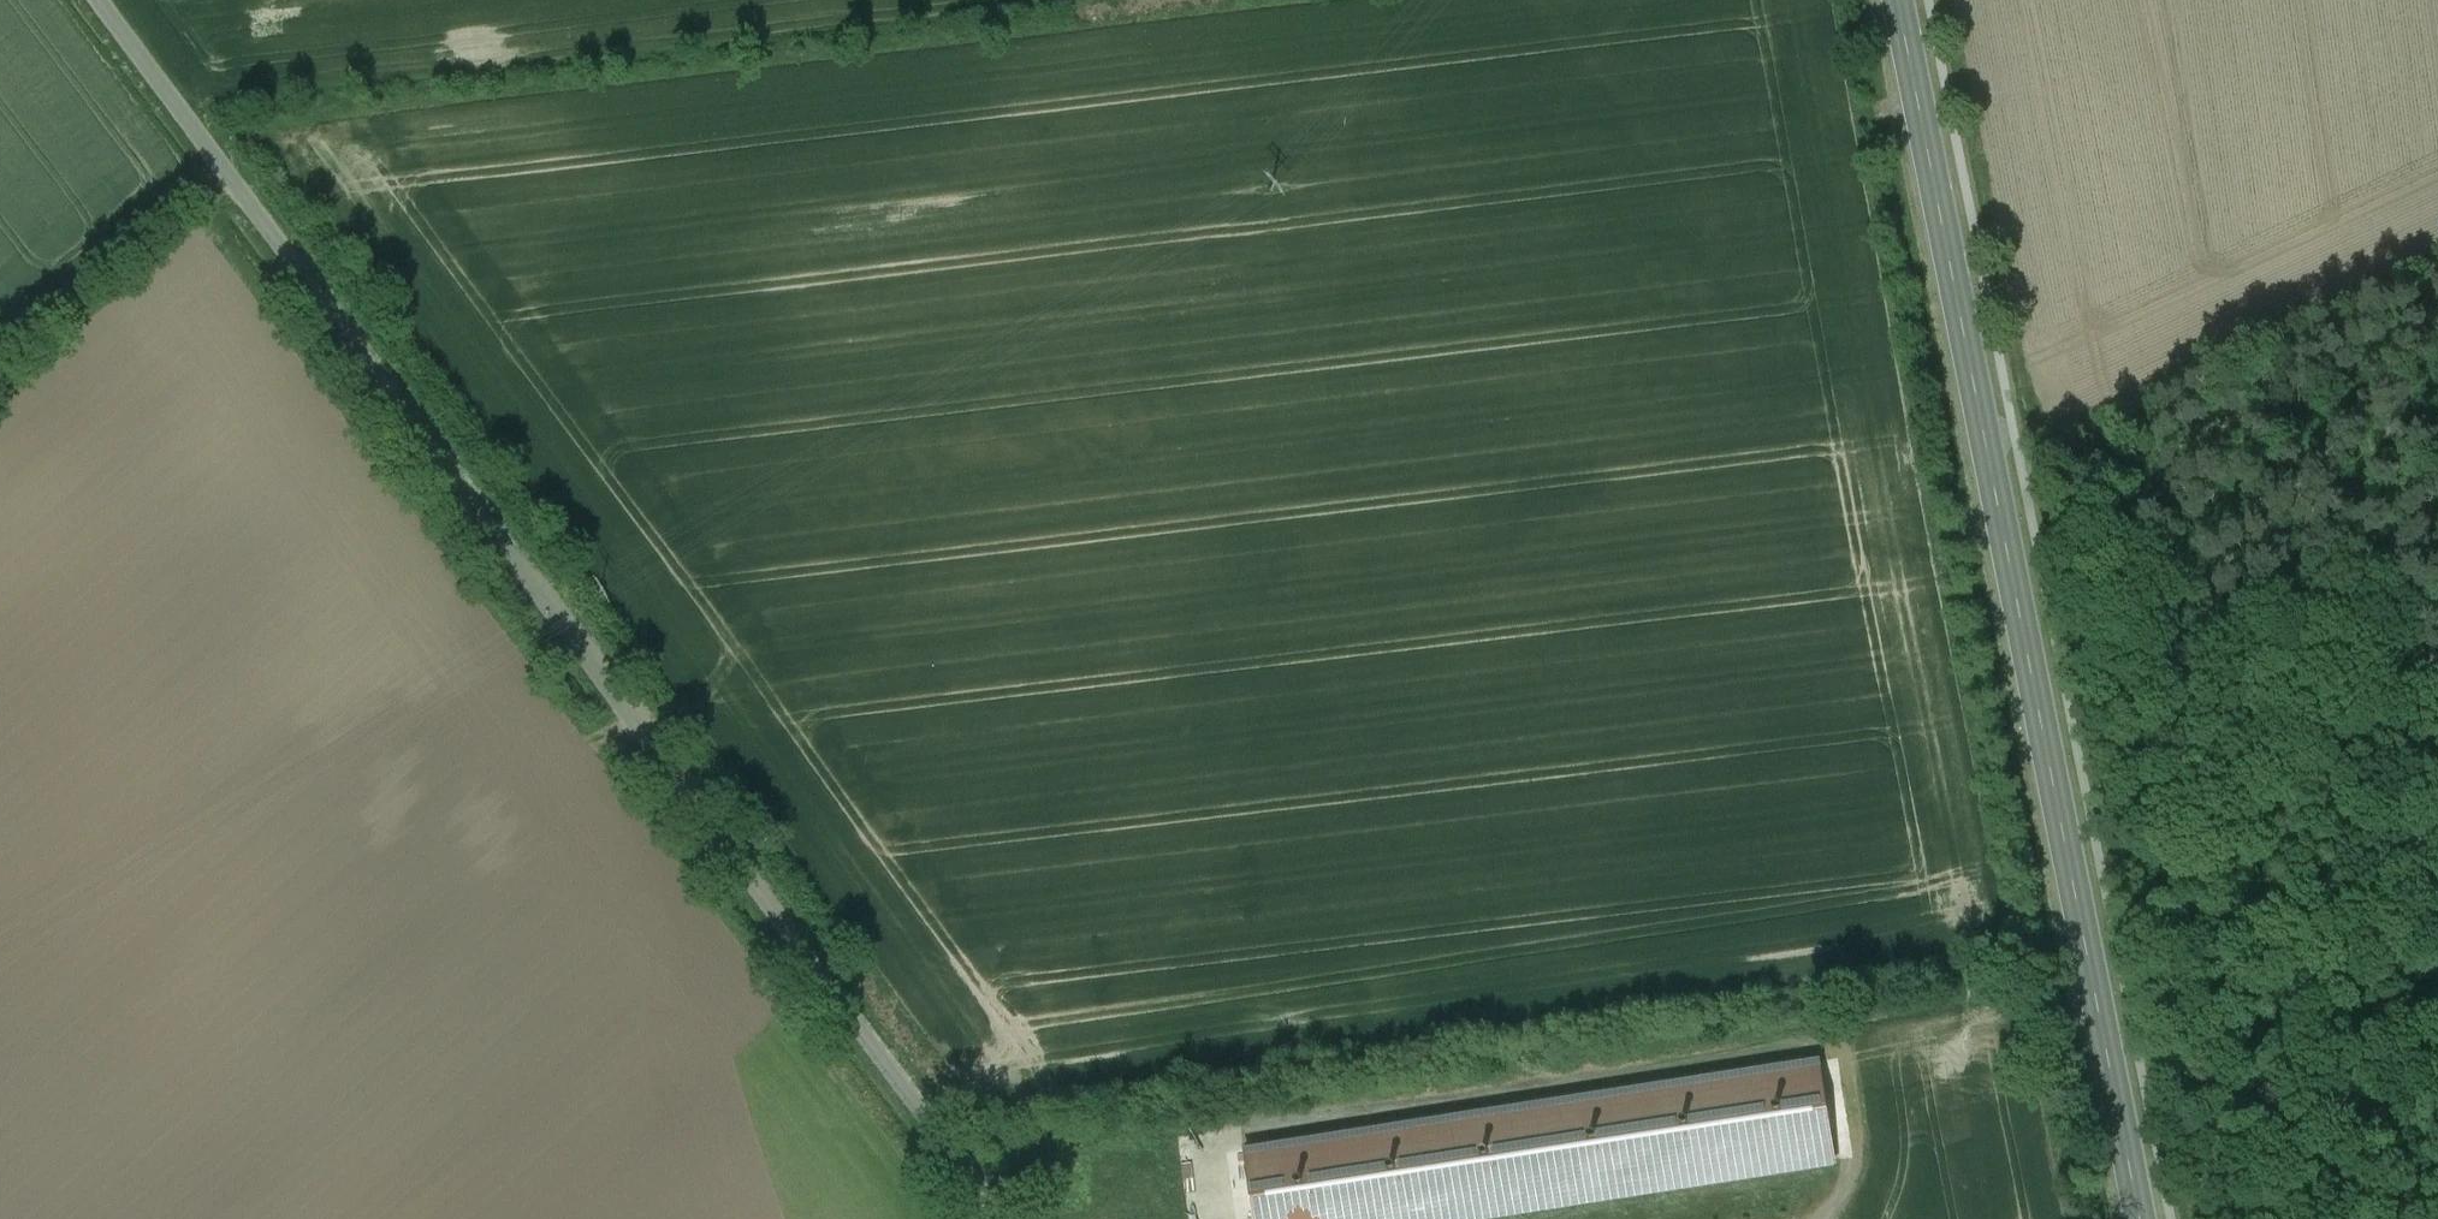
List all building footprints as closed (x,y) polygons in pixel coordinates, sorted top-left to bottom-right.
[(1245,1151),(1256,1218),(1464,1218),(1835,1162),(1820,1062),(1245,1151)]
